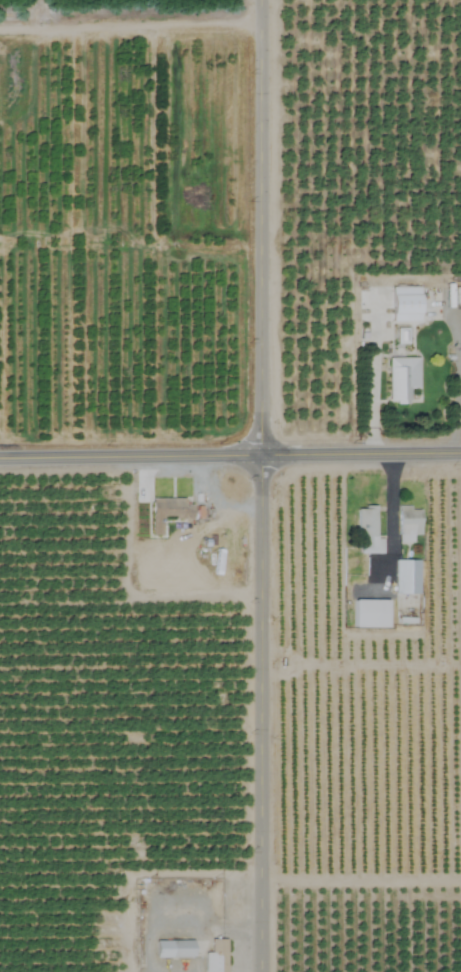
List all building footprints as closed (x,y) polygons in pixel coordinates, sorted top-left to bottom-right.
[(416,323),(416,287),(388,287),(388,323),(416,323)] [(415,358),(385,358),(385,399),(407,399),(407,388),(415,388),(415,358)] [(190,499),(149,499),(149,535),(159,535),(159,519),(190,519),(190,499)] [(380,554),(380,537),(374,537),(374,506),(355,506),(355,554),(380,554)] [(418,507),(396,507),(396,543),(410,543),(410,535),(418,535),(418,507)] [(393,594),(417,594),(417,559),(393,559),(393,594)] [(208,938),(208,953),(202,953),(202,971),(224,971),(224,938),(208,938)] [(152,958),(190,958),(190,941),(152,941),(152,958)]
